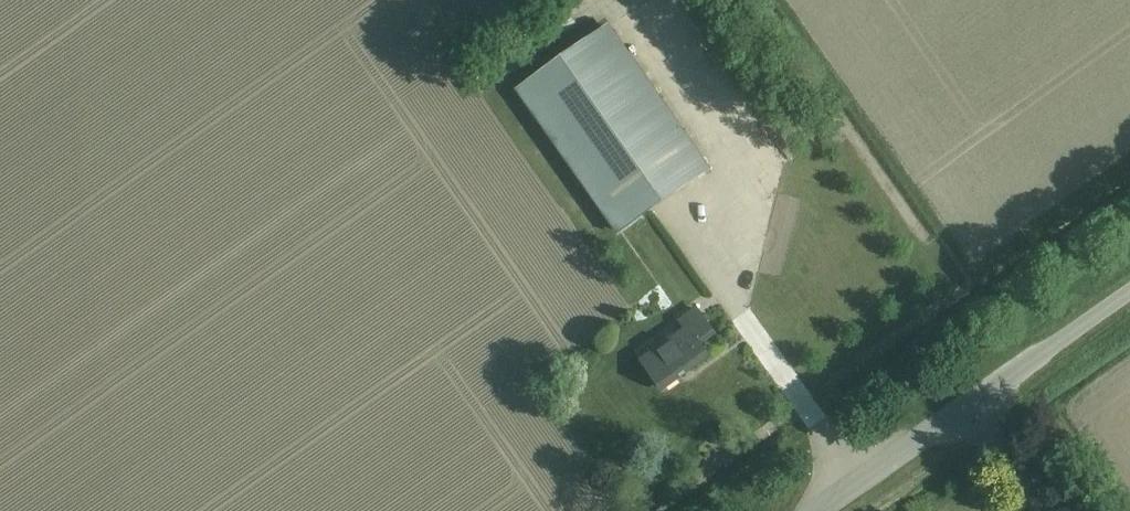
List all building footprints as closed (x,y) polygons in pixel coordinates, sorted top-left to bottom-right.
[(608,28),(520,89),(619,230),(707,168),(608,28)] [(708,357),(700,344),(714,334),(695,308),(680,319),(686,327),(642,359),(663,388),(708,357)]
